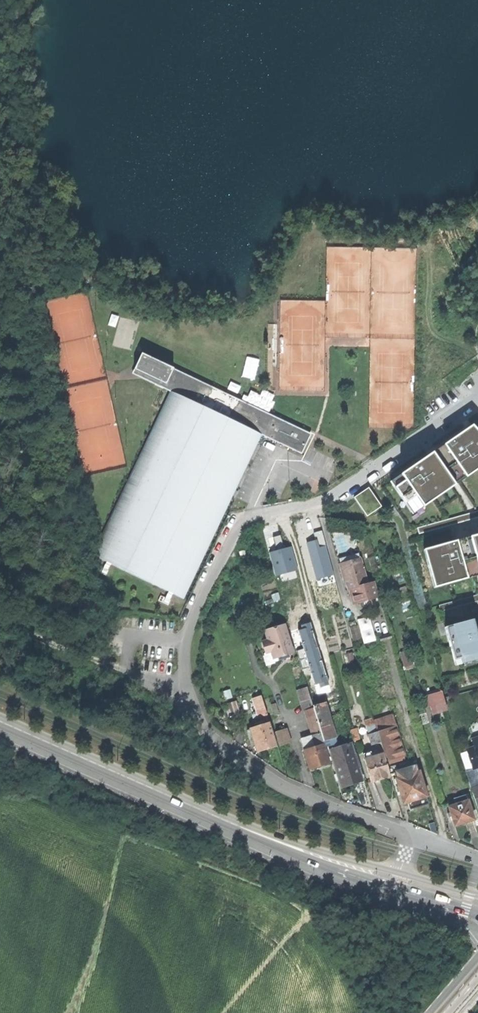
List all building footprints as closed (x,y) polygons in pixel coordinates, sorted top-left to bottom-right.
[(94,553),(186,596),(263,432),(303,451),(311,434),(164,366),(166,362),(143,351),(135,367),(158,378),(156,382),(171,389),(94,553)] [(466,478),(477,470),(477,432),(472,426),(443,445),(466,478)] [(459,483),(466,478),(443,445),(434,451),(432,453),(455,485),(459,483)] [(452,488),(455,485),(432,453),(401,475),(423,507),(433,500),(443,493),(452,488)] [(413,514),(423,507),(401,475),(390,482),(413,514)] [(353,497),(366,516),(378,508),(380,506),(368,489),(367,488),(353,497)] [(476,512),(467,515),(447,520),(418,528),(419,534),(477,518),(477,512),(476,512)] [(273,537),(276,551),(284,549),(280,535),(273,537)] [(469,537),(477,568),(477,535),(469,537)] [(477,576),(477,568),(469,537),(467,538),(457,541),(467,579),(476,576),(477,576)] [(434,588),(467,579),(457,541),(452,542),(424,550),(434,588)] [(284,549),(276,551),(277,553),(270,555),(275,576),(298,570),(291,547),(284,549)] [(348,586),(352,601),(369,596),(376,594),(372,580),(364,582),(358,559),(338,565),(341,575),(342,575),(346,587),(348,586)] [(440,606),(441,611),(477,601),(477,595),(440,606)] [(359,619),(364,643),(376,641),(371,616),(359,619)] [(477,654),(477,641),(475,631),(472,620),(451,626),(460,659),(477,654)] [(292,653),(284,625),(266,631),(268,640),(271,651),(274,659),(277,658),(289,654),(292,653)] [(445,627),(454,661),(460,659),(451,626),(445,627)] [(265,653),(271,651),(268,640),(262,642),(265,653)] [(411,650),(400,653),(405,671),(415,668),(411,650)] [(454,661),(455,666),(477,660),(477,654),(460,659),(454,661)] [(304,711),(305,711),(313,708),(307,688),(298,691),(302,704),(304,711)] [(444,711),(446,710),(443,698),(441,691),(426,695),(429,704),(436,702),(439,712),(444,711)] [(260,717),(267,715),(262,700),(261,696),(254,698),(258,711),(260,717)] [(226,704),(224,705),(228,717),(240,714),(236,701),(226,704)] [(326,704),(313,708),(323,741),(333,738),(336,737),(326,704)] [(313,708),(305,711),(313,736),(315,743),(314,744),(315,747),(304,750),(310,769),(318,767),(330,763),(327,755),(323,741),(313,708)] [(254,719),(257,727),(269,723),(267,715),(260,717),(254,719)] [(383,752),(383,754),(386,762),(404,756),(392,715),(374,721),(375,724),(380,742),(383,752)] [(258,752),(277,746),(269,723),(257,727),(251,729),(251,730),(254,740),(258,752)] [(380,742),(375,724),(367,726),(373,744),(380,742)] [(356,728),(351,730),(354,741),(359,739),(356,728)] [(275,733),(279,746),(290,743),(286,729),(275,733)] [(301,740),(304,750),(315,747),(314,744),(315,743),(313,736),(301,740)] [(334,742),(333,738),(323,741),(327,755),(332,754),(331,751),(334,750),(332,743),(334,742)] [(473,769),(477,767),(477,738),(473,740),(475,747),(467,749),(473,769)] [(334,750),(331,751),(332,754),(342,786),(351,783),(361,780),(350,745),(334,750)] [(372,757),(365,759),(371,782),(381,779),(390,777),(386,762),(383,754),(372,757)] [(426,796),(417,767),(394,774),(399,788),(403,803),(407,802),(426,796)] [(473,769),(467,771),(471,785),(477,783),(477,767),(473,769)] [(426,796),(407,802),(409,810),(429,804),(426,796)] [(455,800),(456,805),(468,801),(466,796),(455,800)] [(474,820),(468,801),(456,805),(449,807),(455,826),(462,823),(474,820)]
